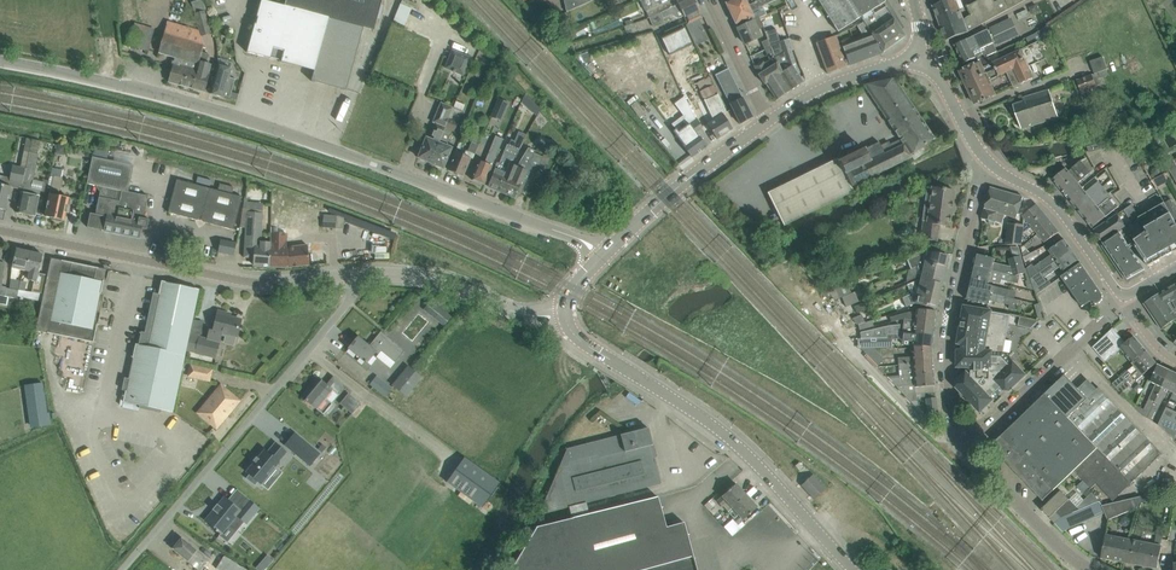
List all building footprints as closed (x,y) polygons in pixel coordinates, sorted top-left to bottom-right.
[(208,12),(203,0),(197,0),(191,2),(196,15),(195,15),(196,16),(192,17),(195,28),(199,28),(201,36),(210,34),(205,13),(208,12)] [(309,0),(261,0),(257,17),(258,17),(256,23),(255,23),(247,52),(271,58),(271,57),(281,60),(281,61),(291,64),(309,0)] [(377,18),(382,0),(309,0),(291,64),(314,70),(311,81),(346,90),(363,27),(374,30),(377,18)] [(567,12),(593,0),(564,0),(567,12)] [(672,7),(668,0),(646,11),(649,18),(672,7)] [(696,3),(695,0),(686,0),(672,7),(649,18),(653,26),(664,21),(663,19),(672,15),(673,17),(676,19),(678,20),(684,17),(687,24),(702,17),(698,10),(699,10),(698,8),(699,6),(698,3),(696,3)] [(725,2),(726,4),(725,5),(727,8),(728,8),(731,14),(759,0),(729,0),(725,2)] [(775,0),(759,0),(731,14),(733,19),(732,20),(734,23),(735,23),(736,25),(754,17),(751,11),(775,0)] [(855,20),(860,17),(884,2),(885,1),(884,0),(845,0),(843,1),(843,0),(818,0),(838,32),(855,20)] [(962,14),(961,12),(963,11),(962,8),(960,9),(956,0),(947,0),(933,5),(940,23),(962,14)] [(1025,0),(998,0),(995,1),(994,0),(978,0),(968,6),(972,14),(963,19),(962,14),(940,23),(946,40),(968,32),(1025,0)] [(870,32),(894,18),(884,2),(860,17),(868,29),(870,32)] [(403,25),(409,6),(398,3),(392,21),(403,25)] [(1027,10),(1018,14),(1020,19),(1030,15),(1027,10)] [(745,44),(756,39),(760,37),(757,30),(763,27),(759,18),(737,28),(745,44)] [(905,36),(897,23),(894,18),(870,32),(883,52),(905,36)] [(991,27),(998,45),(1020,36),(1012,18),(991,27)] [(200,58),(202,52),(204,44),(193,41),(196,30),(167,23),(159,53),(176,57),(176,54),(184,56),(184,53),(200,58)] [(682,25),(660,35),(669,55),(691,45),(682,25)] [(1035,34),(1027,38),(1030,46),(1039,42),(1053,35),(1048,25),(1035,34)] [(776,28),(765,31),(768,39),(771,47),(774,54),(779,65),(782,72),(780,73),(791,90),(803,82),(793,65),(795,64),(791,50),(784,53),(778,36),(776,28)] [(693,43),(706,38),(702,29),(689,34),(693,43)] [(883,52),(870,32),(868,29),(862,33),(860,31),(847,38),(845,31),(835,36),(816,43),(827,73),(849,65),(883,52)] [(963,63),(974,58),(976,57),(974,52),(994,43),(987,29),(975,35),(955,45),(963,63)] [(767,39),(761,42),(765,50),(771,47),(768,39),(767,39)] [(1002,66),(966,83),(967,85),(976,104),(996,95),(990,83),(992,82),(990,80),(1007,72),(1014,86),(1025,81),(1033,78),(1028,67),(1046,59),(1043,50),(1039,42),(1030,46),(1021,50),(1020,50),(999,60),(1002,66)] [(763,62),(754,66),(758,75),(765,84),(766,83),(776,100),(791,90),(780,73),(782,72),(779,65),(774,54),(771,47),(765,50),(769,60),(771,59),(774,64),(772,66),(771,64),(765,67),(763,62)] [(452,49),(444,67),(463,75),(471,56),(452,49)] [(204,92),(207,80),(209,74),(208,74),(211,64),(206,63),(209,54),(202,52),(200,58),(199,64),(198,64),(196,71),(191,88),(204,92)] [(199,64),(200,58),(184,53),(184,56),(176,54),(176,57),(174,61),(181,63),(180,67),(173,65),(168,82),(191,88),(196,71),(198,64),(199,64)] [(971,66),(960,71),(966,83),(1002,66),(999,60),(983,67),(980,62),(971,66)] [(213,82),(210,93),(224,97),(224,96),(230,98),(235,79),(229,77),(231,70),(218,66),(213,82)] [(734,113),(740,123),(740,124),(752,117),(739,89),(728,68),(716,74),(726,96),(734,113)] [(1096,86),(1092,74),(1077,79),(1082,92),(1096,86)] [(889,123),(913,107),(894,79),(864,85),(889,123)] [(701,91),(700,92),(708,106),(707,107),(714,120),(708,124),(710,128),(717,138),(732,128),(723,114),(726,112),(721,101),(713,85),(701,91)] [(666,90),(672,102),(680,98),(674,87),(666,90)] [(1021,128),(1058,116),(1049,89),(1030,95),(1031,99),(1013,105),(1021,128)] [(499,98),(491,117),(500,120),(508,101),(499,98)] [(686,118),(692,113),(686,100),(678,106),(686,118)] [(450,114),(453,108),(441,103),(438,109),(433,122),(438,124),(431,140),(426,138),(419,157),(431,162),(450,114)] [(1113,116),(1123,112),(1119,103),(1109,107),(1113,116)] [(851,187),(912,157),(913,160),(930,149),(926,144),(934,138),(913,107),(889,123),(900,140),(890,144),(888,142),(881,145),(879,141),(838,161),(837,158),(768,192),(785,226),(802,217),(854,192),(851,187)] [(454,131),(459,118),(462,111),(453,108),(450,114),(431,162),(443,167),(451,148),(446,146),(453,130),(454,131)] [(655,133),(661,127),(651,115),(645,121),(655,133)] [(676,129),(673,131),(683,144),(692,157),(706,146),(695,132),(702,127),(695,118),(678,131),(676,129)] [(492,175),(488,186),(497,190),(504,174),(508,168),(511,159),(513,160),(527,133),(519,130),(515,140),(512,139),(509,145),(507,144),(499,164),(497,164),(495,171),(494,170),(492,175)] [(474,135),(467,152),(474,154),(471,161),(472,161),(478,145),(477,145),(480,137),(474,135)] [(476,168),(471,179),(485,184),(489,173),(499,149),(503,139),(496,135),(492,145),(485,163),(479,160),(476,168)] [(6,210),(11,186),(9,186),(10,181),(22,184),(29,152),(30,152),(32,139),(26,138),(20,166),(13,165),(12,168),(10,177),(0,175),(0,209),(6,210)] [(22,184),(16,212),(29,215),(29,216),(33,217),(34,216),(35,216),(38,204),(40,196),(38,196),(40,191),(31,189),(41,141),(32,139),(30,152),(29,152),(22,184)] [(546,147),(539,144),(536,151),(543,154),(546,147)] [(513,177),(506,193),(515,197),(528,166),(537,170),(543,156),(534,153),(535,151),(529,148),(519,163),(518,167),(517,167),(515,171),(513,177)] [(463,176),(467,164),(470,157),(456,151),(448,169),(463,176)] [(125,191),(128,192),(134,165),(93,157),(87,183),(102,186),(125,191)] [(504,174),(497,190),(506,193),(513,177),(515,171),(517,167),(510,164),(511,160),(514,161),(514,160),(513,160),(511,159),(508,168),(504,174)] [(1078,175),(1090,165),(1086,160),(1083,163),(1081,160),(1069,171),(1066,168),(1052,179),(1061,189),(1075,178),(1078,175)] [(1174,160),(1166,163),(1175,181),(1175,164),(1174,160)] [(1094,170),(1093,169),(1090,165),(1078,175),(1082,180),(1094,170)] [(62,177),(54,176),(51,175),(48,187),(51,188),(48,203),(45,215),(50,216),(50,217),(64,220),(67,208),(67,205),(69,205),(70,198),(58,196),(62,177)] [(1152,181),(1157,189),(1168,183),(1163,175),(1152,181)] [(1069,199),(1082,187),(1075,178),(1061,189),(1069,199)] [(46,192),(49,181),(43,179),(42,182),(41,191),(46,192)] [(196,220),(205,187),(177,179),(168,212),(196,220)] [(1077,209),(1105,185),(1101,180),(1086,192),(1082,187),(1069,199),(1077,209)] [(1085,218),(1113,195),(1105,185),(1077,209),(1085,218)] [(117,233),(125,191),(102,186),(96,214),(91,213),(87,227),(117,233)] [(242,197),(232,194),(205,187),(196,220),(233,230),(242,197)] [(954,190),(932,187),(927,222),(923,222),(921,238),(937,241),(939,224),(949,226),(954,190)] [(1017,218),(1023,197),(991,187),(982,218),(989,220),(989,223),(995,225),(998,212),(1017,218)] [(149,196),(128,192),(125,191),(117,233),(140,238),(142,229),(147,230),(149,219),(144,218),(149,196)] [(1092,228),(1106,216),(1121,205),(1113,195),(1085,218),(1092,228)] [(1175,209),(1171,199),(1165,203),(1175,222),(1175,209)] [(1165,203),(1165,202),(1150,210),(1139,217),(1140,218),(1136,220),(1143,230),(1132,236),(1138,245),(1136,247),(1149,266),(1174,252),(1174,253),(1175,252),(1175,222),(1165,203)] [(1038,234),(1051,222),(1037,204),(1023,216),(1038,234)] [(243,206),(240,227),(241,227),(241,226),(247,226),(244,258),(245,258),(245,257),(251,257),(254,258),(254,265),(270,267),(270,242),(261,242),(263,211),(263,208),(243,206)] [(1120,232),(1128,226),(1119,213),(1104,223),(1094,230),(1103,243),(1119,232),(1120,232)] [(335,228),(336,219),(324,217),(323,227),(335,228)] [(1006,244),(1021,245),(1024,224),(1009,222),(1006,244)] [(1046,243),(1059,232),(1051,222),(1038,234),(1046,243)] [(1123,237),(1132,231),(1128,226),(1120,232),(1119,232),(1103,243),(1128,279),(1145,269),(1123,237)] [(270,242),(270,267),(288,267),(295,266),(310,265),(308,253),(307,245),(287,247),(287,227),(271,227),(270,227),(270,242)] [(1040,272),(1072,250),(1064,239),(1049,250),(1052,254),(1034,266),(1032,264),(1027,268),(1029,273),(1031,279),(1040,272)] [(220,240),(218,252),(234,255),(236,243),(220,240)] [(902,243),(901,251),(911,253),(912,244),(902,243)] [(31,251),(30,251),(16,248),(12,267),(11,278),(13,278),(15,267),(26,270),(31,251)] [(1022,252),(1023,256),(1025,261),(1040,254),(1037,249),(1030,253),(1027,249),(1022,252)] [(1045,277),(1053,272),(1060,267),(1063,271),(1079,260),(1072,250),(1040,272),(1031,279),(1035,290),(1036,294),(1052,283),(1049,280),(1047,281),(1045,277)] [(43,254),(42,254),(31,251),(26,270),(30,271),(28,279),(37,281),(40,266),(43,254)] [(948,256),(937,253),(928,251),(917,255),(908,259),(912,268),(925,263),(945,268),(948,256)] [(1018,276),(1019,275),(1025,273),(1027,272),(1025,268),(1021,255),(1014,257),(1009,258),(1011,266),(995,262),(996,258),(977,254),(974,265),(1000,271),(1014,275),(1018,276)] [(104,280),(106,269),(98,268),(98,267),(51,258),(45,285),(43,294),(36,330),(94,342),(98,323),(94,323),(97,312),(100,312),(104,294),(101,293),(104,280)] [(942,283),(945,268),(925,263),(912,268),(907,270),(908,271),(906,280),(907,281),(920,275),(920,278),(942,283)] [(1061,276),(1075,297),(1082,307),(1090,301),(1092,303),(1093,303),(1096,304),(1097,304),(1099,303),(1100,302),(1102,300),(1103,299),(1103,297),(1103,295),(1102,293),(1081,263),(1061,276)] [(1017,283),(1018,276),(1014,275),(1000,271),(974,265),(971,276),(990,281),(1001,283),(1002,279),(1017,283)] [(1027,268),(1025,268),(1027,272),(1025,273),(1027,279),(1026,279),(1028,288),(1035,290),(1031,279),(1029,273),(1027,268)] [(990,284),(990,281),(971,276),(969,287),(1008,296),(1009,289),(990,284)] [(13,279),(13,278),(11,278),(10,288),(19,289),(21,280),(13,279)] [(918,290),(939,295),(942,283),(920,278),(920,279),(907,284),(911,293),(918,290)] [(156,307),(151,334),(187,342),(189,335),(199,289),(161,281),(158,295),(156,295),(153,305),(152,306),(156,307)] [(34,283),(32,292),(43,294),(45,285),(34,283)] [(1161,292),(1163,295),(1168,303),(1173,300),(1175,307),(1175,284),(1161,292)] [(835,300),(839,298),(850,294),(847,285),(827,293),(835,300)] [(19,289),(10,288),(6,287),(5,296),(17,298),(19,289)] [(1008,297),(1008,296),(969,287),(966,299),(989,304),(990,299),(1001,302),(1010,304),(1009,308),(1016,310),(1019,299),(1008,297)] [(936,308),(939,295),(918,290),(911,293),(914,301),(913,305),(936,308)] [(1144,304),(1162,329),(1168,325),(1175,319),(1175,315),(1175,313),(1175,312),(1175,307),(1173,300),(1168,303),(1163,295),(1161,292),(1156,295),(1144,304)] [(852,304),(849,298),(842,300),(845,307),(852,304)] [(444,326),(451,317),(432,301),(425,310),(444,326)] [(1013,313),(968,302),(958,343),(962,344),(962,350),(958,350),(958,367),(967,367),(967,372),(957,381),(957,387),(981,412),(994,399),(993,399),(999,393),(998,392),(1002,388),(1004,390),(1010,390),(1026,375),(1004,351),(1013,313)] [(1041,302),(1035,303),(1039,319),(1044,320),(1041,302)] [(857,314),(863,311),(860,304),(854,306),(857,314)] [(935,311),(923,309),(916,308),(916,312),(908,311),(890,317),(891,322),(901,318),(907,320),(907,321),(914,322),(934,323),(935,311)] [(187,342),(184,360),(186,350),(216,357),(221,332),(237,336),(241,320),(225,316),(226,313),(218,311),(213,332),(210,332),(208,339),(189,335),(187,342)] [(858,326),(864,322),(861,315),(852,319),(858,326)] [(1020,317),(1018,326),(1030,328),(1038,321),(1020,317)] [(858,326),(859,330),(873,326),(871,320),(864,322),(858,326)] [(932,335),(934,323),(914,322),(907,321),(906,325),(900,325),(889,326),(861,333),(862,338),(886,337),(887,333),(899,333),(932,335)] [(395,362),(398,359),(405,350),(381,331),(369,346),(358,337),(349,348),(366,362),(376,351),(379,354),(381,351),(395,362)] [(128,378),(123,401),(140,405),(172,412),(184,360),(187,342),(151,334),(141,332),(138,344),(136,344),(132,358),(133,358),(129,378),(128,378)] [(931,347),(932,335),(899,333),(899,339),(903,340),(903,341),(912,342),(911,344),(912,344),(912,345),(931,347)] [(1133,363),(1147,351),(1134,336),(1109,357),(1113,362),(1108,367),(1114,373),(1114,372),(1119,378),(1124,374),(1123,374),(1114,364),(1122,357),(1125,361),(1129,358),(1133,363)] [(886,348),(886,337),(862,338),(862,348),(886,348)] [(932,362),(931,349),(931,347),(912,345),(912,351),(911,351),(912,358),(897,359),(898,365),(932,362)] [(862,349),(861,349),(862,350),(877,366),(884,360),(873,349),(862,349)] [(1148,371),(1157,363),(1149,353),(1147,351),(1133,363),(1134,365),(1123,374),(1124,374),(1119,378),(1115,382),(1113,384),(1121,394),(1130,386),(1126,381),(1133,376),(1136,380),(1143,375),(1148,371)] [(899,377),(933,374),(932,362),(898,365),(898,372),(913,371),(913,375),(899,375),(887,377),(892,381),(897,381),(898,383),(899,383),(899,377)] [(1148,417),(1170,370),(1158,365),(1151,381),(1157,384),(1151,399),(1149,398),(1144,409),(1136,405),(1135,407),(1143,415),(1148,417)] [(191,366),(189,375),(196,377),(198,368),(191,366)] [(394,384),(406,394),(421,377),(408,367),(394,384)] [(1175,389),(1175,373),(1170,370),(1148,417),(1153,421),(1164,397),(1171,400),(1175,392),(1175,389)] [(915,387),(934,385),(933,374),(899,377),(899,383),(898,383),(898,385),(896,386),(910,401),(917,400),(915,387)] [(392,401),(399,393),(376,376),(370,384),(392,401)] [(306,398),(305,400),(307,401),(323,414),(332,403),(326,398),(335,388),(338,390),(343,384),(333,377),(327,385),(322,381),(307,399),(306,398)] [(1066,417),(1081,404),(1085,400),(1063,377),(1049,390),(1046,393),(995,442),(996,442),(999,446),(995,450),(995,451),(1012,468),(1043,501),(1073,472),(1074,471),(1090,488),(1095,484),(1112,501),(1130,484),(1066,417)] [(43,383),(27,385),(33,427),(51,424),(49,414),(47,414),(43,383)] [(1162,453),(1107,396),(1099,387),(1085,400),(1081,404),(1066,417),(1130,484),(1162,453)] [(208,402),(199,413),(216,427),(239,401),(224,388),(211,404),(208,402)] [(1175,392),(1171,400),(1159,424),(1175,440),(1175,389),(1175,392)] [(361,403),(348,393),(340,403),(352,413),(361,403)] [(928,414),(937,413),(935,397),(926,398),(928,414)] [(306,422),(310,417),(296,407),(292,412),(306,422)] [(648,427),(620,435),(567,448),(541,514),(661,484),(651,445),(652,445),(648,427)] [(310,454),(286,437),(278,448),(301,465),(310,454)] [(278,455),(270,449),(262,458),(259,455),(252,464),(251,464),(247,468),(248,469),(241,478),(244,481),(241,484),(249,491),(252,487),(256,490),(274,468),(270,465),(278,455)] [(482,509),(501,483),(465,458),(447,483),(482,509)] [(802,485),(814,499),(826,488),(813,475),(802,485)] [(732,507),(746,495),(736,483),(717,500),(722,506),(727,502),(732,507)] [(1098,501),(1092,494),(1078,507),(1061,489),(1047,502),(1048,503),(1042,509),(1053,521),(1060,518),(1079,510),(1098,501)] [(733,518),(738,524),(757,507),(746,495),(732,507),(728,511),(734,518),(733,518)] [(684,523),(666,528),(657,497),(646,500),(535,526),(535,527),(510,569),(697,569),(684,523)] [(260,508),(247,498),(238,508),(226,498),(220,506),(218,505),(214,510),(215,511),(206,522),(222,536),(229,527),(237,533),(245,523),(246,525),(260,508)] [(1119,515),(1138,507),(1141,498),(1132,499),(1102,507),(1098,501),(1079,510),(1060,518),(1055,523),(1063,531),(1105,513),(1108,520),(1119,515)] [(1162,545),(1161,545),(1163,534),(1162,534),(1163,529),(1157,528),(1154,544),(1129,539),(1124,562),(1157,569),(1162,545)] [(1124,562),(1129,539),(1106,535),(1102,558),(1124,562)] [(191,546),(182,538),(173,549),(198,569),(201,569),(208,560),(197,551),(197,550),(191,546)] [(216,568),(219,569),(247,569),(224,556),(216,568)]
